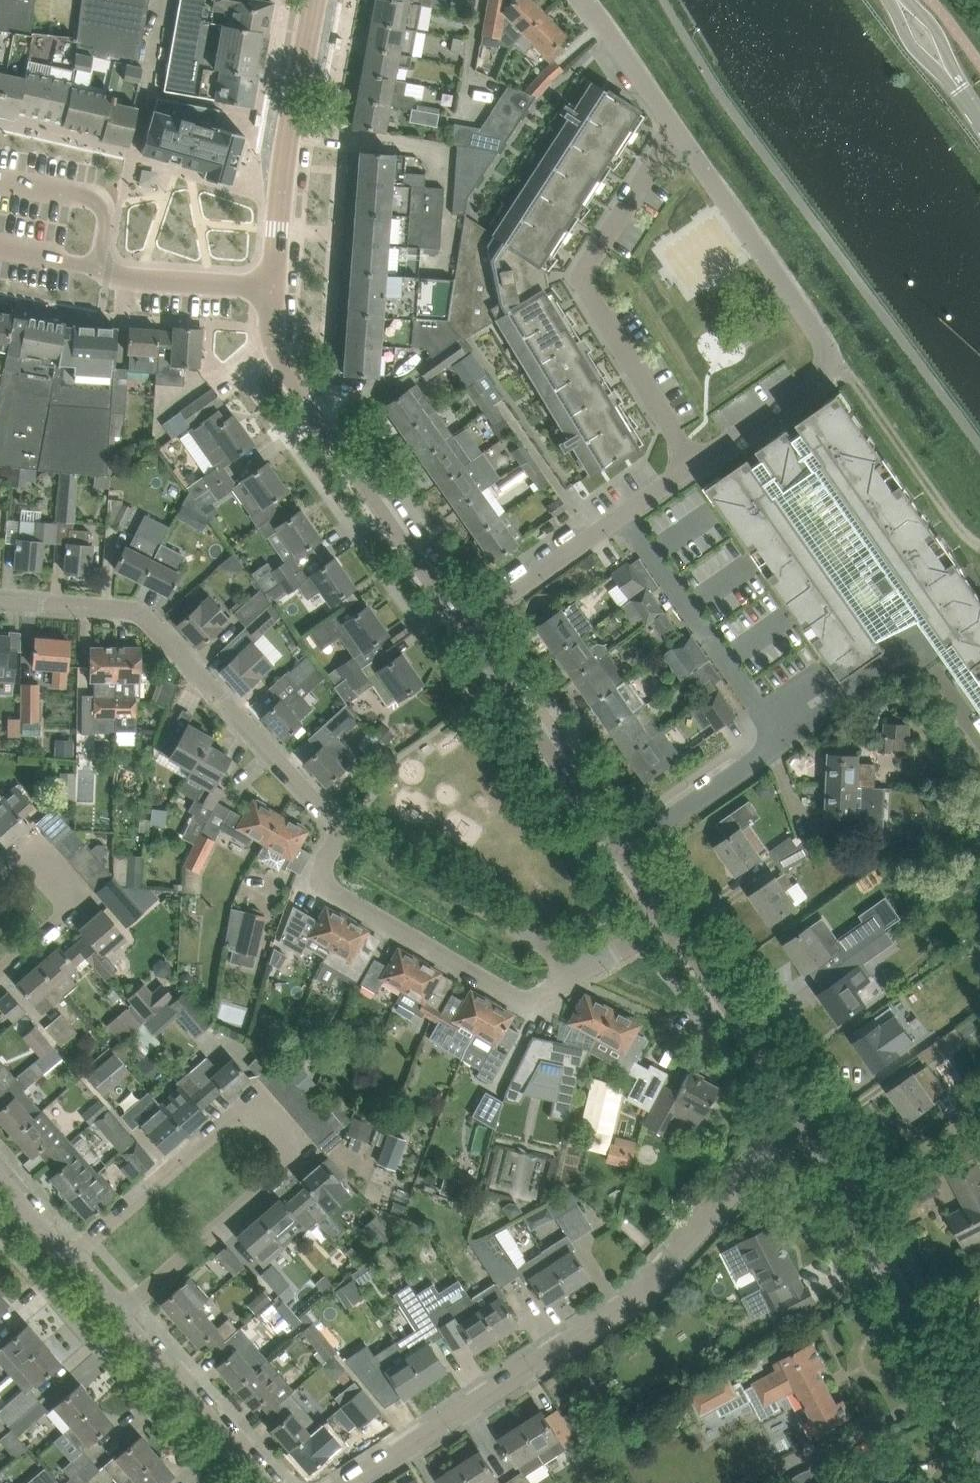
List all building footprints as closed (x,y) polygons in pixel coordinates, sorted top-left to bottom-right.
[(15,116),(25,71),(30,32),(34,0),(0,0),(0,113),(15,116)] [(63,124),(101,133),(100,139),(128,145),(132,125),(136,106),(133,106),(141,67),(139,66),(149,0),(81,0),(77,38),(72,82),(63,124)] [(175,19),(260,35),(261,32),(266,33),(272,1),(266,0),(178,0),(177,4),(175,19)] [(372,22),(416,30),(420,4),(398,0),(376,0),(372,22)] [(472,13),(475,0),(451,0),(449,9),(472,13)] [(512,0),(487,0),(481,34),(501,37),(502,26),(505,29),(513,21),(502,10),(512,0)] [(515,39),(543,13),(531,0),(512,0),(502,10),(513,21),(505,29),(515,39)] [(543,13),(515,39),(516,40),(513,42),(524,53),(534,43),(550,60),(561,49),(556,43),(564,35),(543,13)] [(175,19),(169,54),(254,70),(260,35),(175,19)] [(372,22),(367,47),(411,55),(416,30),(372,22)] [(15,116),(16,116),(17,110),(63,120),(62,124),(63,124),(72,82),(77,38),(30,32),(25,71),(15,116)] [(462,39),(453,37),(451,50),(459,52),(462,39)] [(367,47),(362,73),(392,78),(395,65),(409,67),(411,55),(367,47)] [(253,73),(254,70),(169,54),(163,91),(232,102),(251,106),(257,74),(253,73)] [(543,71),(526,91),(536,95),(550,80),(561,70),(554,61),(543,71)] [(362,73),(358,99),(388,104),(411,108),(414,96),(404,94),(406,81),(392,79),(392,78),(362,73)] [(406,92),(424,95),(426,83),(408,80),(406,92)] [(453,278),(453,280),(448,321),(459,337),(460,337),(462,340),(496,319),(495,318),(509,309),(540,291),(539,288),(535,267),(537,264),(544,268),(544,267),(547,269),(556,257),(550,253),(558,241),(563,244),(572,232),(567,228),(575,216),(579,219),(589,207),(583,203),(592,190),(596,193),(605,182),(600,178),(608,166),(612,168),(621,156),(616,153),(625,140),(628,142),(637,131),(633,128),(642,115),(590,80),(571,109),(564,104),(559,112),(566,117),(492,232),(465,215),(459,251),(454,278),(453,278)] [(500,97),(524,113),(536,95),(526,91),(525,91),(509,84),(500,97)] [(218,108),(152,96),(140,150),(203,164),(202,172),(234,178),(245,124),(216,119),(218,108)] [(491,111),(515,127),(524,113),(500,97),(491,110),(491,111)] [(383,131),(388,104),(358,99),(353,125),(383,131)] [(438,113),(411,108),(409,121),(436,126),(438,113)] [(482,125),(506,141),(515,127),(491,111),(482,125)] [(500,151),(506,141),(482,125),(475,136),(473,146),(500,151)] [(497,152),(458,146),(452,215),(461,215),(462,205),(497,152)] [(359,151),(356,184),(444,190),(444,187),(424,186),(425,172),(417,156),(359,151)] [(444,190),(356,184),(354,213),(441,218),(444,190)] [(441,219),(354,213),(352,244),(438,250),(438,247),(439,248),(441,219)] [(438,250),(352,244),(350,272),(453,280),(453,278),(454,278),(459,251),(438,250)] [(453,280),(350,273),(347,315),(448,321),(453,280)] [(495,318),(496,319),(511,344),(562,313),(555,300),(559,298),(550,286),(547,288),(547,287),(540,291),(509,309),(495,318)] [(2,374),(13,313),(0,311),(0,374),(2,374)] [(562,313),(511,344),(527,371),(578,340),(570,326),(575,323),(566,311),(562,313)] [(2,374),(0,385),(0,465),(12,466),(12,467),(27,468),(27,467),(38,468),(46,422),(63,325),(64,322),(13,313),(2,374)] [(459,337),(448,321),(347,315),(343,372),(377,375),(377,374),(383,375),(387,372),(388,359),(393,359),(394,345),(399,346),(399,347),(412,348),(412,346),(425,347),(432,357),(456,340),(459,337)] [(63,325),(46,422),(38,468),(61,469),(61,471),(87,473),(97,474),(107,475),(114,368),(116,327),(72,324),(72,326),(63,325)] [(159,330),(156,371),(155,383),(184,385),(185,364),(199,365),(201,328),(172,326),(172,332),(160,331),(160,330),(159,330)] [(130,370),(156,371),(159,330),(128,328),(127,348),(127,351),(131,352),(130,370)] [(582,337),(578,340),(527,371),(541,395),(593,364),(585,351),(590,348),(582,337)] [(465,352),(456,340),(432,357),(417,367),(426,380),(465,352)] [(593,364),(541,395),(557,421),(608,390),(601,377),(606,374),(597,362),(593,364)] [(114,368),(107,475),(111,475),(113,474),(115,436),(124,436),(128,368),(114,368)] [(475,399),(484,411),(495,404),(494,402),(502,396),(487,375),(476,384),(483,393),(475,399)] [(384,405),(402,431),(434,409),(416,383),(384,405)] [(180,410),(180,411),(162,424),(172,437),(223,402),(213,387),(180,410)] [(608,390),(557,421),(566,437),(553,445),(559,454),(571,446),(572,447),(624,416),(616,403),(621,400),(612,388),(608,390)] [(705,487),(716,503),(718,501),(733,524),(751,550),(750,551),(770,579),(771,578),(805,627),(804,628),(824,656),(842,680),(887,649),(879,639),(919,618),(939,647),(947,642),(946,639),(948,638),(949,640),(975,623),(979,619),(979,594),(977,589),(961,568),(957,562),(959,561),(947,545),(946,545),(939,533),(938,534),(930,522),(930,521),(911,496),(912,496),(904,486),(905,485),(887,459),(885,456),(884,457),(876,446),(876,445),(850,408),(851,407),(840,391),(801,420),(798,423),(804,432),(795,437),(789,428),(756,450),(762,459),(755,465),(749,457),(705,487)] [(503,416),(495,404),(484,411),(492,424),(490,425),(500,439),(513,430),(503,416)] [(402,431),(420,457),(443,441),(452,434),(434,409),(402,431)] [(206,474),(187,488),(190,491),(195,498),(210,488),(228,475),(220,465),(252,443),(232,415),(223,421),(216,411),(180,436),(206,474)] [(624,416),(572,447),(588,474),(640,443),(631,429),(637,425),(628,413),(624,416)] [(420,457),(438,482),(470,460),(452,434),(443,441),(420,457)] [(512,451),(521,464),(531,457),(522,444),(512,451)] [(549,481),(531,457),(521,464),(530,477),(530,476),(539,488),(549,481)] [(470,460),(438,482),(456,508),(479,491),(488,486),(470,460)] [(286,491),(266,463),(243,479),(252,492),(240,501),(257,526),(283,508),(276,498),(286,491)] [(26,486),(27,468),(12,467),(11,485),(26,486)] [(86,476),(87,473),(61,471),(57,520),(75,521),(78,476),(86,476)] [(210,488),(195,498),(195,499),(202,509),(235,486),(228,475),(210,488)] [(456,508),(474,533),(497,517),(479,492),(488,486),(479,491),(456,508)] [(190,508),(195,499),(195,498),(190,491),(183,504),(190,508)] [(566,507),(559,496),(546,506),(553,516),(566,507)] [(122,502),(111,524),(123,530),(134,508),(122,502)] [(289,517),(283,508),(257,526),(264,537),(270,532),(277,528),(296,554),(319,538),(299,510),(289,517)] [(497,517),(474,533),(475,535),(473,537),(479,547),(482,545),(492,559),(515,543),(497,517)] [(57,522),(7,519),(6,542),(17,542),(15,567),(39,569),(42,542),(55,543),(57,522)] [(68,543),(67,543),(65,571),(74,572),(74,575),(76,578),(83,578),(86,575),(86,573),(89,574),(92,545),(85,545),(86,530),(69,529),(68,543)] [(125,547),(115,568),(142,582),(161,544),(137,532),(129,548),(125,547)] [(184,556),(161,544),(142,582),(169,595),(180,574),(176,572),(184,556)] [(295,571),(279,582),(287,593),(297,585),(307,599),(321,589),(330,602),(340,595),(350,588),(353,586),(333,558),(302,580),(295,571)] [(257,581),(256,582),(264,592),(277,583),(279,582),(295,571),(287,560),(271,572),(270,571),(273,568),(268,561),(251,573),(257,581)] [(629,599),(630,600),(647,587),(630,562),(613,574),(630,598),(629,599)] [(230,609),(245,626),(272,603),(264,592),(256,582),(236,600),(238,602),(230,609)] [(277,583),(264,592),(272,603),(287,593),(279,582),(277,583)] [(654,620),(655,620),(665,613),(647,587),(630,600),(647,624),(654,620)] [(350,588),(340,595),(346,604),(357,597),(350,588)] [(195,608),(192,610),(177,624),(198,647),(213,633),(216,630),(229,618),(208,596),(195,608)] [(539,626),(558,652),(582,635),(583,635),(591,629),(595,627),(581,607),(585,604),(580,597),(539,626)] [(272,603),(245,626),(257,639),(276,621),(276,620),(281,615),(272,603)] [(350,604),(330,619),(346,643),(354,637),(363,650),(386,634),(366,606),(356,613),(350,604)] [(674,625),(665,613),(655,620),(663,633),(674,625)] [(939,647),(942,651),(944,654),(946,657),(952,665),(965,683),(979,705),(979,619),(975,623),(949,640),(948,638),(946,639),(947,642),(939,647)] [(14,682),(16,651),(7,650),(8,635),(6,635),(5,632),(0,631),(0,681),(14,682)] [(582,635),(558,652),(560,655),(557,657),(564,667),(567,665),(576,678),(608,654),(619,647),(615,642),(608,647),(606,644),(598,643),(591,648),(583,635),(582,635)] [(35,637),(33,657),(33,666),(55,668),(53,685),(65,686),(66,669),(69,640),(35,637)] [(269,661),(258,650),(251,642),(237,654),(234,657),(220,670),(241,693),(258,676),(255,674),(269,661)] [(81,694),(81,733),(94,733),(94,732),(94,716),(95,716),(114,716),(115,646),(90,646),(90,666),(90,681),(94,681),(94,694),(81,694)] [(115,646),(114,716),(115,716),(115,730),(136,730),(136,716),(136,697),(140,697),(140,681),(140,677),(144,677),(146,677),(147,676),(148,675),(149,673),(150,672),(150,670),(150,669),(150,667),(149,665),(148,664),(147,663),(146,662),(144,661),(140,661),(140,646),(115,646)] [(420,682),(400,654),(378,670),(370,661),(362,666),(345,679),(336,684),(344,695),(367,679),(387,706),(404,693),(406,697),(419,687),(417,684),(420,682)] [(626,680),(608,654),(576,678),(594,703),(626,680)] [(699,667),(690,655),(678,664),(687,676),(699,667)] [(307,656),(288,674),(298,685),(318,667),(307,656)] [(329,674),(336,684),(345,679),(362,666),(355,656),(329,674)] [(705,683),(713,695),(720,691),(715,684),(723,678),(710,661),(692,673),(700,686),(705,683)] [(175,683),(164,679),(155,702),(167,706),(175,683)] [(626,698),(634,692),(626,680),(594,703),(612,729),(635,712),(626,698)] [(39,721),(39,684),(21,684),(21,721),(39,721)] [(280,700),(277,703),(262,716),(283,739),(301,723),(298,720),(311,707),(293,688),(280,700)] [(700,704),(718,730),(737,716),(720,691),(713,695),(700,704)] [(333,714),(322,724),(333,736),(335,734),(336,735),(343,729),(346,732),(359,720),(356,715),(346,703),(345,704),(333,714)] [(635,712),(612,729),(629,754),(661,731),(652,718),(645,724),(635,712)] [(880,751),(892,752),(892,749),(909,750),(910,724),(886,722),(885,736),(881,735),(880,751)] [(160,748),(159,751),(191,769),(192,769),(207,744),(211,738),(187,725),(181,736),(170,730),(160,748)] [(382,725),(373,734),(384,744),(387,741),(393,735),(382,725)] [(369,730),(359,745),(364,751),(361,756),(372,763),(384,744),(373,734),(369,730)] [(664,730),(629,754),(647,780),(682,755),(664,730)] [(306,760),(304,762),(325,785),(340,771),(343,769),(356,756),(354,754),(343,742),(336,735),(335,734),(333,736),(318,749),(306,760)] [(56,740),(55,755),(72,755),(73,740),(56,740)] [(187,777),(179,790),(194,799),(189,809),(207,820),(213,809),(217,801),(224,790),(213,784),(223,767),(229,757),(207,744),(192,769),(191,769),(187,776),(187,777)] [(830,752),(828,785),(858,786),(875,787),(877,763),(859,762),(860,754),(830,752)] [(758,785),(757,792),(761,797),(771,798),(776,794),(776,787),(772,782),(763,781),(758,785)] [(6,844),(27,825),(20,817),(32,807),(13,785),(0,797),(0,837),(6,844)] [(856,814),(858,786),(828,785),(826,812),(856,814)] [(750,799),(717,823),(727,838),(718,845),(720,848),(718,852),(723,860),(727,859),(737,873),(763,855),(744,828),(762,816),(750,799)] [(253,836),(264,842),(280,815),(253,800),(243,816),(230,808),(219,828),(233,836),(247,845),(253,836)] [(51,810),(36,823),(38,826),(39,827),(44,833),(63,817),(54,807),(51,810)] [(151,807),(149,823),(165,825),(166,809),(151,807)] [(307,830),(280,815),(264,842),(258,854),(284,869),(286,866),(300,873),(311,853),(298,846),(307,830)] [(63,817),(44,833),(53,843),(71,827),(63,817)] [(862,817),(862,837),(884,838),(885,817),(862,817)] [(71,827),(53,843),(62,853),(80,837),(71,827)] [(910,828),(909,837),(924,838),(925,829),(910,828)] [(199,832),(183,864),(185,865),(184,887),(200,888),(200,871),(199,871),(215,840),(199,832)] [(791,836),(769,851),(777,862),(799,847),(798,846),(791,836)] [(80,837),(62,853),(70,863),(88,847),(80,837)] [(96,842),(90,847),(98,857),(108,848),(103,842),(96,842)] [(799,847),(777,862),(784,872),(785,871),(814,850),(809,843),(804,842),(798,846),(799,847)] [(88,847),(70,863),(78,872),(96,856),(88,847)] [(128,855),(127,872),(129,872),(142,872),(143,855),(128,855)] [(96,856),(78,872),(87,881),(105,866),(96,856)] [(105,866),(87,881),(95,891),(113,875),(105,866)] [(769,883),(752,894),(772,922),(788,911),(795,905),(785,890),(794,884),(785,871),(784,872),(769,883)] [(123,886),(113,875),(95,891),(105,902),(123,886)] [(123,886),(105,902),(126,926),(158,899),(148,887),(143,887),(123,886)] [(305,946),(324,957),(330,947),(346,918),(325,906),(317,920),(293,906),(279,942),(300,954),(305,946)] [(232,908),(225,948),(235,950),(256,955),(265,915),(261,914),(261,911),(260,909),(253,908),(251,909),(250,912),(244,911),(232,908)] [(85,935),(75,944),(85,956),(105,979),(117,968),(104,954),(111,947),(114,951),(127,940),(101,910),(79,928),(85,935)] [(803,932),(787,943),(807,971),(823,960),(830,955),(838,949),(846,960),(871,942),(888,930),(880,920),(876,913),(839,939),(823,918),(810,927),(803,932)] [(330,947),(324,957),(325,957),(322,961),(356,981),(376,946),(363,938),(367,930),(346,918),(330,947)] [(846,960),(817,980),(824,990),(821,992),(830,1005),(828,1007),(836,1019),(838,1017),(841,1021),(865,1004),(856,991),(871,980),(861,966),(866,963),(879,954),(871,942),(846,960)] [(54,984),(63,995),(77,984),(67,973),(75,966),(74,965),(85,956),(75,944),(64,953),(58,947),(37,965),(54,984)] [(286,955),(274,947),(269,965),(279,968),(286,955)] [(383,980),(402,991),(419,960),(398,948),(388,966),(374,958),(359,983),(376,992),(383,980)] [(419,960),(402,991),(422,1003),(417,1011),(430,1018),(442,997),(429,990),(439,972),(419,960)] [(43,1013),(63,995),(54,984),(37,965),(16,984),(29,999),(33,1003),(33,1002),(43,1013)] [(182,973),(179,978),(180,984),(184,987),(190,986),(193,981),(192,976),(188,973),(182,973)] [(135,1008),(133,1010),(142,1021),(142,1020),(143,1022),(154,1012),(155,1012),(173,996),(162,983),(152,992),(144,982),(126,998),(135,1008)] [(451,993),(435,1021),(437,1022),(429,1037),(441,1044),(447,1033),(452,1036),(468,1045),(491,1002),(470,990),(464,1001),(451,993)] [(212,1022),(185,991),(168,1006),(195,1037),(212,1022)] [(135,1027),(142,1021),(133,1010),(117,992),(107,1001),(123,1019),(126,1016),(135,1027)] [(1,1010),(13,1023),(24,1013),(6,993),(0,998),(0,1009),(1,1010)] [(505,1091),(503,1098),(519,1101),(524,1093),(531,1080),(556,1085),(551,1116),(568,1120),(569,1118),(578,1069),(596,1038),(612,1010),(585,995),(576,1011),(570,1022),(572,1023),(562,1042),(532,1035),(528,1044),(526,1047),(520,1061),(505,1091)] [(491,1002),(468,1045),(487,1057),(477,1074),(490,1082),(519,1033),(506,1025),(512,1014),(491,1002)] [(891,1006),(855,1032),(860,1039),(856,1042),(876,1070),(899,1053),(899,1052),(915,1041),(891,1006)] [(612,1010),(596,1038),(622,1052),(614,1066),(630,1074),(647,1044),(632,1036),(639,1024),(612,1010)] [(77,1031),(61,1013),(45,1028),(60,1046),(77,1031)] [(114,1052),(114,1053),(123,1063),(135,1052),(149,1068),(157,1060),(148,1049),(159,1039),(154,1034),(143,1022),(112,1049),(114,1052)] [(255,1028),(251,1037),(261,1041),(264,1031),(255,1028)] [(958,1028),(919,1055),(926,1065),(929,1063),(965,1038),(959,1028),(958,1028)] [(43,1035),(31,1046),(40,1056),(53,1046),(43,1035)] [(0,1091),(0,1106),(2,1108),(0,1109),(0,1119),(13,1135),(42,1110),(42,1109),(41,1111),(23,1090),(62,1058),(53,1046),(27,1066),(15,1077),(12,1080),(0,1091)] [(264,1048),(248,1065),(257,1075),(275,1060),(264,1048)] [(108,1076),(123,1063),(114,1053),(87,1076),(101,1092),(112,1081),(108,1076)] [(187,1073),(210,1099),(221,1090),(227,1096),(248,1077),(232,1059),(219,1070),(207,1056),(187,1073)] [(12,1080),(15,1077),(0,1059),(0,1091),(12,1080)] [(275,1060),(257,1075),(260,1078),(267,1087),(285,1071),(275,1060)] [(639,1079),(628,1099),(647,1110),(666,1074),(647,1064),(645,1068),(642,1074),(639,1079)] [(914,1074),(891,1091),(910,1119),(949,1092),(930,1064),(915,1075),(914,1074)] [(300,1066),(289,1075),(295,1082),(304,1093),(315,1083),(300,1066)] [(285,1071),(267,1087),(277,1098),(295,1082),(289,1075),(285,1071)] [(662,1134),(674,1113),(697,1126),(717,1088),(688,1072),(678,1091),(665,1084),(643,1124),(662,1134)] [(169,1115),(168,1115),(184,1133),(206,1115),(200,1108),(210,1099),(187,1073),(176,1082),(180,1086),(159,1104),(169,1115)] [(304,1093),(295,1082),(277,1098),(286,1109),(304,1093)] [(502,1101),(485,1092),(472,1115),(495,1128),(502,1101)] [(304,1093),(286,1109),(296,1120),(314,1104),(304,1093)] [(95,1120),(95,1121),(109,1110),(100,1099),(82,1114),(90,1124),(95,1120)] [(164,1151),(184,1133),(168,1115),(159,1104),(148,1112),(138,1122),(148,1133),(150,1136),(164,1151)] [(314,1104),(296,1120),(306,1131),(324,1116),(314,1104)] [(338,1104),(324,1116),(334,1127),(337,1131),(351,1119),(338,1104)] [(38,1150),(48,1160),(60,1151),(70,1142),(42,1110),(13,1135),(32,1155),(38,1150)] [(121,1153),(123,1151),(135,1141),(109,1110),(95,1121),(121,1153)] [(324,1116),(306,1131),(316,1142),(334,1127),(324,1116)] [(367,1141),(373,1124),(353,1117),(347,1134),(351,1136),(362,1139),(367,1141)] [(334,1127),(316,1142),(323,1150),(325,1154),(340,1140),(343,1138),(337,1131),(334,1127)] [(389,1134),(379,1160),(396,1166),(406,1139),(389,1134)] [(351,1136),(347,1147),(358,1151),(362,1139),(351,1136)] [(612,1143),(609,1159),(630,1164),(633,1148),(634,1143),(617,1139),(616,1144),(612,1143)] [(151,1162),(135,1141),(123,1151),(140,1171),(151,1162)] [(60,1151),(48,1160),(57,1171),(50,1177),(59,1187),(57,1192),(64,1199),(69,1198),(98,1173),(70,1142),(60,1151)] [(482,1173),(472,1158),(461,1166),(471,1180),(482,1173)] [(306,1187),(296,1196),(317,1220),(348,1193),(338,1181),(339,1181),(335,1177),(322,1162),(301,1180),(306,1187)] [(950,1215),(965,1246),(979,1238),(979,1167),(979,1165),(952,1178),(966,1207),(950,1215)] [(69,1198),(65,1201),(73,1210),(77,1207),(87,1218),(117,1192),(99,1172),(98,1173),(69,1198)] [(558,1184),(557,1192),(565,1194),(566,1186),(558,1184)] [(567,1235),(542,1251),(550,1264),(567,1290),(587,1277),(577,1260),(571,1251),(576,1248),(571,1241),(593,1227),(571,1195),(549,1206),(567,1235)] [(258,1217),(285,1248),(283,1245),(295,1235),(297,1237),(317,1220),(296,1196),(285,1206),(279,1199),(258,1217)] [(394,1201),(391,1211),(401,1214),(404,1205),(394,1201)] [(510,1203),(503,1207),(510,1219),(522,1212),(518,1205),(510,1203)] [(548,1205),(524,1217),(531,1230),(554,1218),(548,1205)] [(264,1266),(285,1248),(258,1217),(237,1236),(250,1251),(254,1255),(264,1266)] [(777,1223),(740,1242),(749,1260),(751,1265),(756,1263),(768,1287),(761,1291),(748,1298),(758,1317),(771,1310),(776,1321),(798,1310),(816,1300),(809,1286),(805,1288),(780,1240),(784,1237),(777,1223)] [(495,1234),(483,1239),(509,1280),(520,1273),(524,1281),(529,1278),(546,1304),(567,1290),(550,1264),(542,1251),(516,1268),(495,1234)] [(399,1238),(390,1246),(399,1256),(408,1247),(399,1238)] [(475,1242),(468,1240),(496,1282),(499,1287),(509,1280),(483,1239),(483,1240),(482,1239),(475,1242)] [(233,1275),(244,1266),(226,1245),(216,1254),(233,1275)] [(289,1284),(271,1264),(260,1274),(278,1294),(289,1284)] [(360,1267),(352,1272),(358,1282),(366,1278),(360,1267)] [(324,1275),(315,1283),(325,1295),(335,1286),(324,1275)] [(179,1324),(198,1308),(209,1298),(191,1277),(161,1303),(179,1324)] [(504,1295),(499,1287),(496,1282),(471,1298),(495,1337),(516,1323),(499,1298),(504,1295)] [(410,1284),(397,1293),(419,1328),(417,1330),(409,1335),(397,1343),(405,1355),(423,1383),(444,1370),(428,1344),(432,1341),(427,1333),(438,1327),(417,1293),(410,1284)] [(427,1287),(417,1293),(438,1327),(448,1320),(453,1317),(446,1307),(437,1292),(432,1284),(427,1287)] [(255,1314),(272,1299),(264,1290),(247,1305),(255,1314)] [(448,1320),(438,1327),(452,1348),(467,1339),(474,1350),(495,1337),(471,1298),(468,1294),(446,1307),(453,1317),(448,1320)] [(204,1339),(214,1349),(236,1331),(237,1329),(228,1318),(216,1329),(198,1308),(179,1324),(197,1345),(204,1339)] [(296,1315),(288,1321),(294,1327),(301,1321),(296,1315)] [(337,1351),(312,1321),(300,1330),(325,1360),(337,1351)] [(9,1374),(43,1344),(26,1325),(11,1339),(0,1349),(0,1363),(9,1374)] [(216,1366),(234,1387),(263,1362),(236,1331),(214,1349),(223,1360),(216,1366)] [(797,1388),(819,1431),(852,1414),(844,1398),(838,1401),(821,1365),(826,1363),(815,1340),(797,1349),(783,1356),(787,1363),(753,1381),(765,1405),(797,1388)] [(396,1341),(368,1358),(375,1370),(382,1366),(384,1369),(391,1380),(402,1397),(423,1383),(405,1355),(397,1343),(396,1341)] [(9,1374),(26,1392),(59,1363),(43,1344),(9,1374)] [(370,1371),(352,1350),(342,1358),(361,1379),(370,1371)] [(263,1362),(234,1387),(253,1408),(259,1402),(269,1412),(281,1402),(290,1393),(275,1375),(278,1372),(267,1358),(263,1362)] [(729,1374),(689,1394),(701,1416),(717,1408),(721,1416),(752,1400),(741,1380),(734,1384),(729,1374)] [(344,1391),(335,1399),(341,1406),(361,1388),(355,1382),(344,1391)] [(46,1414),(63,1432),(95,1404),(79,1385),(64,1398),(46,1414)] [(361,1388),(341,1406),(359,1426),(368,1418),(378,1409),(372,1402),(367,1396),(361,1388)] [(11,1408),(7,1403),(0,1409),(0,1415),(10,1426),(39,1400),(31,1391),(11,1408)] [(271,1429),(290,1450),(308,1433),(309,1434),(318,1426),(290,1393),(281,1402),(269,1412),(278,1423),(271,1429)] [(39,1400),(10,1426),(18,1435),(47,1410),(39,1400)] [(95,1404),(63,1432),(64,1431),(80,1450),(87,1443),(96,1435),(111,1422),(95,1404)] [(522,1424),(546,1462),(567,1448),(560,1437),(543,1411),(522,1424)] [(571,1421),(584,1442),(596,1435),(582,1414),(571,1421)] [(308,1433),(290,1450),(308,1470),(339,1444),(321,1424),(318,1426),(309,1434),(308,1433)] [(513,1478),(516,1482),(531,1482),(526,1475),(546,1462),(522,1424),(501,1438),(518,1464),(519,1464),(523,1471),(513,1478)] [(118,1482),(125,1482),(156,1455),(140,1437),(116,1458),(114,1456),(103,1466),(118,1482)] [(62,1468),(70,1478),(91,1460),(83,1450),(62,1468)] [(481,1451),(460,1464),(472,1482),(502,1482),(481,1451)] [(172,1474),(156,1455),(125,1482),(162,1482),(172,1474)] [(64,1482),(84,1482),(100,1469),(91,1460),(70,1478),(64,1482)] [(460,1464),(439,1478),(443,1482),(472,1482),(460,1464)] [(771,1473),(764,1482),(785,1482),(771,1473)]
